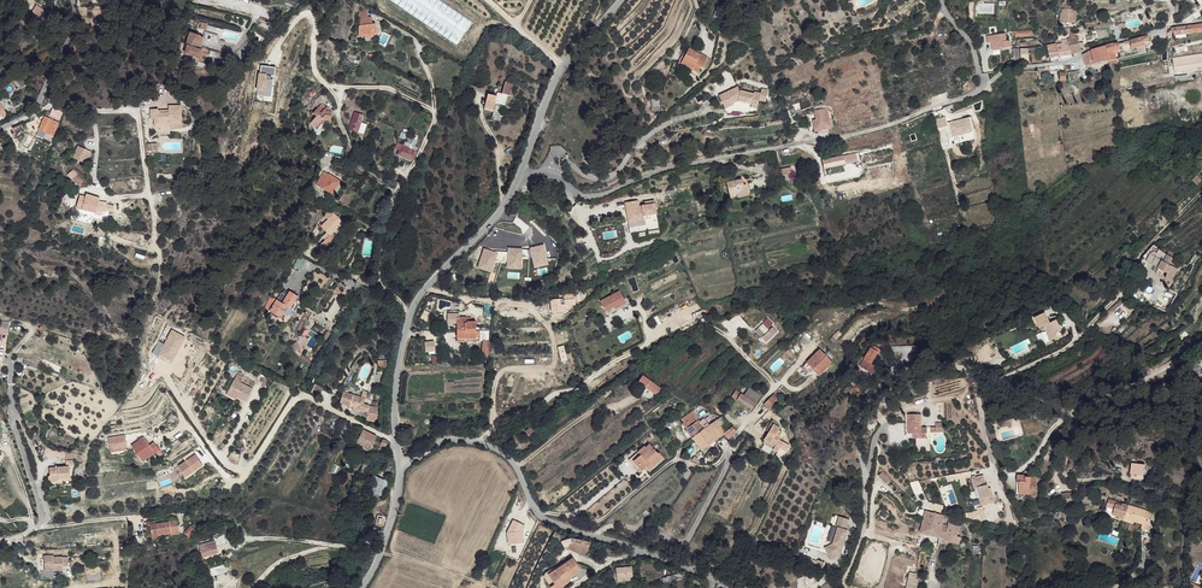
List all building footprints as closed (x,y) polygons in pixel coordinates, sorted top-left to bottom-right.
[(268,8),(265,19),(275,22),(278,12),(268,8)] [(1061,14),(1061,27),(1076,27),(1076,14),(1061,14)] [(361,16),(361,27),(374,23),(374,19),(371,20),(370,15),(361,16)] [(738,24),(733,20),(728,27),(733,30),(738,24)] [(358,30),(358,38),(364,38),(363,36),(366,36),(366,38),(372,38),(372,35),(379,34),(379,25),(374,25),(374,23),(361,27),(359,27),(358,30)] [(1174,28),(1175,35),(1201,32),(1201,25),(1174,28)] [(1033,30),(1009,33),(1010,39),(1015,39),(1015,37),(1034,35),(1033,30)] [(218,53),(221,45),(216,36),(204,33),(202,38),(189,35),(185,48),(187,49),(185,55),(194,57),(196,50),(199,51),(200,48),(218,53)] [(1071,38),(1066,39),(1073,56),(1082,51),(1081,48),(1084,47),(1083,44),(1080,44),(1078,36),(1075,37),(1074,33),(1070,34),(1071,38)] [(1142,37),(1130,41),(1133,49),(1137,47),(1137,49),(1141,47),(1142,50),(1146,48),(1144,43),(1142,37)] [(1062,43),(1057,44),(1059,56),(1067,57),(1073,56),(1066,39),(1061,40),(1062,43)] [(1010,41),(999,42),(999,49),(1001,49),(1010,48),(1010,41)] [(1112,44),(1106,46),(1107,53),(1099,54),(1093,56),(1094,64),(1109,60),(1116,58),(1115,53),(1112,53),(1112,51),(1120,49),(1119,43),(1112,44)] [(1057,44),(1047,46),(1049,58),(1059,56),(1057,44)] [(1106,46),(1098,48),(1099,54),(1107,53),(1106,46)] [(1092,49),(1083,55),(1085,66),(1091,64),(1094,64),(1093,56),(1099,54),(1098,48),(1092,49)] [(1019,49),(1012,49),(1013,62),(1021,61),(1019,49)] [(361,63),(363,59),(359,57),(361,54),(352,50),(349,57),(361,63)] [(685,54),(678,69),(696,77),(698,71),(701,72),(705,62),(698,59),(697,62),(693,61),(694,58),(685,54)] [(1172,60),(1174,71),(1201,68),(1201,56),(1172,60)] [(710,63),(705,62),(701,72),(705,74),(710,63)] [(263,64),(262,73),(277,75),(277,65),(263,64)] [(19,78),(15,82),(22,89),(26,85),(19,78)] [(504,82),(500,93),(506,95),(509,96),(512,85),(504,82)] [(803,86),(787,92),(789,97),(805,92),(803,86)] [(734,91),(720,99),(727,111),(735,107),(734,105),(739,102),(753,104),(753,108),(759,108),(760,100),(767,101),(768,90),(762,89),(761,93),(754,92),(754,94),(741,92),(740,91),(735,94),(734,91)] [(487,94),(483,108),(492,111),(494,104),(503,106),(506,95),(500,93),(497,93),(496,96),(487,94)] [(651,111),(659,111),(659,100),(651,100),(651,111)] [(158,107),(150,108),(150,117),(148,117),(149,125),(149,126),(150,127),(157,127),(158,128),(158,132),(170,132),(170,126),(170,122),(182,121),(181,103),(168,103),(168,108),(168,111),(168,112),(167,113),(166,113),(160,114),(158,111),(158,109),(158,107)] [(321,105),(315,111),(320,114),(321,114),(325,118),(326,114),(332,114),(331,109),(326,110),(327,107),(328,106),(326,105),(325,105),(323,107),(321,105)] [(45,118),(40,130),(55,137),(60,123),(59,123),(63,112),(58,110),(51,112),(50,115),(57,118),(55,122),(49,119),(45,118)] [(817,119),(814,119),(813,119),(814,123),(814,127),(815,130),(831,128),(828,111),(816,113),(817,119)] [(492,112),(490,119),(500,122),(502,115),(492,112)] [(367,117),(357,113),(353,127),(353,130),(361,133),(365,123),(367,117)] [(320,114),(314,121),(319,127),(327,119),(332,119),(332,114),(326,114),(325,118),(321,114),(320,114)] [(941,117),(934,119),(937,127),(944,125),(941,117)] [(365,123),(361,133),(367,135),(370,125),(365,123)] [(420,143),(410,139),(408,145),(418,149),(420,143)] [(893,143),(823,160),(825,168),(895,151),(893,143)] [(404,145),(400,155),(414,162),(418,152),(404,145)] [(79,147),(73,158),(85,164),(91,153),(79,147)] [(895,159),(827,176),(830,189),(838,187),(841,197),(900,182),(895,159)] [(325,180),(322,188),(333,193),(338,179),(323,173),(320,178),(325,180)] [(71,179),(77,187),(83,182),(77,174),(73,177),(71,179)] [(1197,175),(1192,179),(1197,184),(1201,180),(1197,175)] [(739,178),(723,181),(726,195),(744,192),(742,184),(740,185),(739,178)] [(80,195),(76,208),(96,213),(97,211),(105,212),(106,208),(106,202),(99,200),(100,198),(92,196),(89,196),(89,198),(85,197),(80,195)] [(716,197),(700,201),(702,208),(716,205),(716,203),(717,202),(716,197)] [(638,200),(624,202),(627,222),(650,219),(650,215),(656,214),(654,201),(645,202),(646,206),(642,206),(642,208),(639,208),(639,207),(638,200)] [(336,216),(323,230),(332,237),(323,249),(328,253),(339,239),(335,235),(345,223),(336,216)] [(1137,228),(1133,231),(1139,238),(1144,234),(1141,230),(1140,230),(1137,228)] [(506,268),(521,268),(522,257),(527,257),(528,248),(508,246),(507,250),(481,248),(480,269),(493,269),(493,260),(507,261),(506,268)] [(1169,251),(1166,257),(1174,260),(1177,254),(1169,251)] [(1166,257),(1159,253),(1152,265),(1168,272),(1166,278),(1176,283),(1181,271),(1184,265),(1174,260),(1166,257)] [(1125,254),(1122,257),(1128,263),(1132,261),(1125,254)] [(298,256),(293,264),(300,267),(305,259),(298,256)] [(620,289),(605,295),(610,305),(612,303),(618,315),(630,309),(620,289)] [(275,300),(268,311),(280,319),(283,314),(287,307),(290,309),(294,302),(296,303),(300,297),(289,291),(285,297),(281,304),(275,300)] [(279,294),(275,300),(281,304),(285,297),(279,294)] [(564,295),(565,307),(576,306),(575,294),(564,295)] [(262,308),(268,311),(275,300),(269,297),(262,308)] [(560,299),(551,299),(550,304),(552,305),(562,304),(562,311),(565,311),(563,301),(560,301),(560,299)] [(1046,312),(1036,317),(1041,327),(1046,325),(1051,323),(1046,312)] [(468,315),(459,314),(456,338),(479,339),(480,330),(477,329),(477,320),(468,319),(468,315)] [(9,322),(0,320),(0,332),(7,334),(9,322)] [(1051,323),(1046,325),(1052,339),(1059,335),(1053,322),(1051,323)] [(778,335),(774,330),(770,334),(764,327),(760,330),(766,337),(762,340),(766,345),(778,335)] [(760,330),(756,333),(762,340),(766,337),(760,330)] [(299,337),(294,341),(299,346),(303,342),(299,337)] [(434,339),(424,340),(425,350),(435,350),(434,339)] [(878,348),(871,344),(863,360),(864,361),(860,369),(863,371),(870,360),(872,360),(878,348)] [(896,355),(916,353),(915,344),(895,345),(896,355)] [(822,349),(805,365),(812,372),(815,369),(817,367),(822,371),(833,361),(832,359),(836,355),(834,353),(831,350),(826,354),(822,349)] [(625,359),(620,362),(624,369),(629,366),(625,359)] [(228,392),(233,395),(239,383),(234,380),(228,392)] [(648,383),(647,385),(652,391),(655,389),(657,391),(660,389),(652,380),(648,383)] [(239,383),(233,395),(238,397),(247,402),(253,390),(239,383)] [(749,386),(744,395),(755,402),(761,395),(749,386)] [(735,389),(731,396),(751,409),(755,402),(744,395),(735,389)] [(345,390),(341,403),(351,406),(354,395),(348,393),(349,391),(345,390)] [(779,399),(773,393),(763,403),(768,409),(779,399)] [(354,395),(351,406),(354,407),(354,409),(356,410),(358,408),(360,402),(364,404),(366,399),(362,398),(354,395)] [(369,411),(367,419),(376,421),(378,407),(370,406),(369,405),(364,404),(360,402),(358,408),(369,411)] [(692,411),(682,418),(685,421),(695,414),(692,411)] [(685,421),(682,424),(686,428),(699,420),(695,414),(685,421)] [(705,427),(693,436),(702,450),(723,433),(728,438),(735,430),(732,427),(727,431),(723,426),(727,423),(721,415),(705,427)] [(905,424),(904,424),(904,438),(912,438),(912,435),(921,435),(927,435),(927,429),(921,429),(921,415),(905,416),(905,424)] [(775,420),(773,419),(770,423),(772,424),(763,439),(764,439),(774,446),(773,449),(777,452),(780,448),(786,452),(790,445),(779,438),(780,437),(776,434),(779,427),(773,423),(775,420)] [(699,420),(686,428),(693,436),(705,427),(699,420)] [(1015,420),(1001,425),(1002,429),(1015,426),(1013,424),(1016,422),(1015,420)] [(935,428),(931,428),(931,433),(936,433),(943,432),(943,424),(935,424),(935,428)] [(532,428),(526,433),(530,438),(536,433),(532,428)] [(362,430),(356,442),(371,449),(373,445),(379,447),(381,443),(386,445),(388,441),(383,439),(382,442),(376,439),(377,436),(362,430)] [(428,433),(421,438),(425,442),(431,437),(428,433)] [(107,435),(109,451),(126,449),(125,434),(107,435)] [(145,436),(134,447),(142,456),(145,453),(148,456),(156,449),(158,452),(163,447),(156,440),(152,444),(145,436)] [(764,439),(762,442),(773,449),(774,446),(764,439)] [(649,444),(644,448),(645,450),(632,460),(641,471),(646,467),(648,465),(650,468),(662,458),(658,453),(657,454),(649,444)] [(145,453),(142,456),(148,462),(158,452),(156,449),(148,456),(145,453)] [(81,455),(64,452),(64,459),(75,459),(75,461),(80,461),(81,455)] [(700,460),(695,455),(692,459),(698,463),(700,460)] [(196,457),(188,463),(194,472),(202,466),(196,457)] [(366,458),(359,472),(365,475),(371,462),(367,461),(368,459),(366,458)] [(65,467),(48,468),(49,475),(46,477),(47,480),(50,482),(58,481),(58,479),(69,478),(68,467),(73,466),(73,461),(65,460),(65,467)] [(1121,461),(1115,460),(1113,470),(1126,472),(1128,462),(1121,461)] [(1129,472),(1143,473),(1144,463),(1130,461),(1129,472)] [(383,496),(389,480),(373,474),(366,490),(383,496)] [(985,484),(982,474),(971,478),(974,487),(978,486),(981,497),(984,496),(986,503),(995,500),(991,489),(988,488),(987,485),(987,483),(985,484)] [(1025,477),(1016,477),(1017,484),(1019,483),(1019,493),(1024,493),(1026,490),(1031,490),(1031,485),(1035,484),(1036,478),(1026,478),(1025,477)] [(1121,500),(1115,498),(1111,506),(1123,512),(1128,500),(1122,497),(1121,500)] [(1145,507),(1128,500),(1123,512),(1133,516),(1140,519),(1145,507)] [(1150,509),(1145,507),(1140,519),(1143,520),(1141,525),(1139,529),(1146,532),(1150,521),(1146,519),(1150,509)] [(944,515),(926,511),(925,516),(921,516),(921,519),(917,519),(915,529),(922,530),(921,533),(945,539),(945,540),(951,542),(952,539),(960,541),(961,537),(959,536),(961,525),(949,522),(948,526),(942,525),(944,515)] [(845,523),(836,519),(832,530),(834,530),(828,546),(829,551),(821,554),(825,562),(835,557),(836,555),(835,551),(836,549),(838,550),(844,534),(842,533),(845,523)] [(150,530),(152,541),(159,539),(159,536),(163,536),(163,534),(166,533),(166,535),(171,534),(172,537),(179,536),(177,523),(153,528),(153,526),(146,528),(147,530),(150,530)] [(198,526),(192,523),(188,531),(194,534),(198,526)] [(572,534),(568,549),(587,554),(591,539),(572,534)] [(199,546),(201,556),(218,552),(216,547),(227,543),(225,537),(213,541),(213,542),(208,543),(199,546)] [(43,555),(43,567),(52,567),(52,570),(61,570),(61,566),(67,566),(67,556),(53,556),(53,555),(43,555)] [(574,559),(554,573),(560,582),(565,579),(568,577),(572,575),(573,577),(582,571),(574,559)] [(630,569),(615,573),(617,585),(633,581),(630,569)] [(919,578),(914,577),(915,573),(909,571),(905,587),(917,587),(919,578)] [(549,576),(556,586),(559,584),(561,587),(562,587),(569,584),(565,579),(560,582),(554,573),(549,576)]
